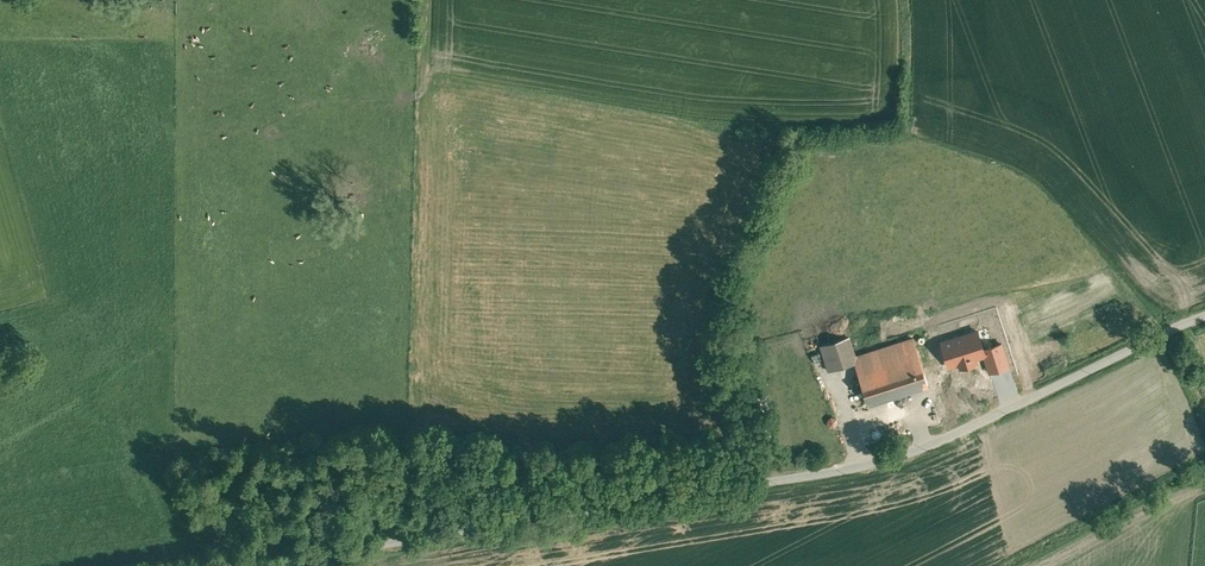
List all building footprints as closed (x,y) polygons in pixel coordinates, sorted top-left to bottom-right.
[(980,328),(942,338),(947,355),(951,354),(953,362),(961,360),(963,365),(985,359),(989,371),(1009,365),(1003,342),(986,347),(980,328)] [(850,335),(820,345),(828,370),(856,362),(870,406),(931,386),(926,372),(914,336),(857,354),(850,335)] [(970,391),(962,368),(939,375),(937,368),(926,372),(931,386),(935,385),(940,401),(970,391)]
